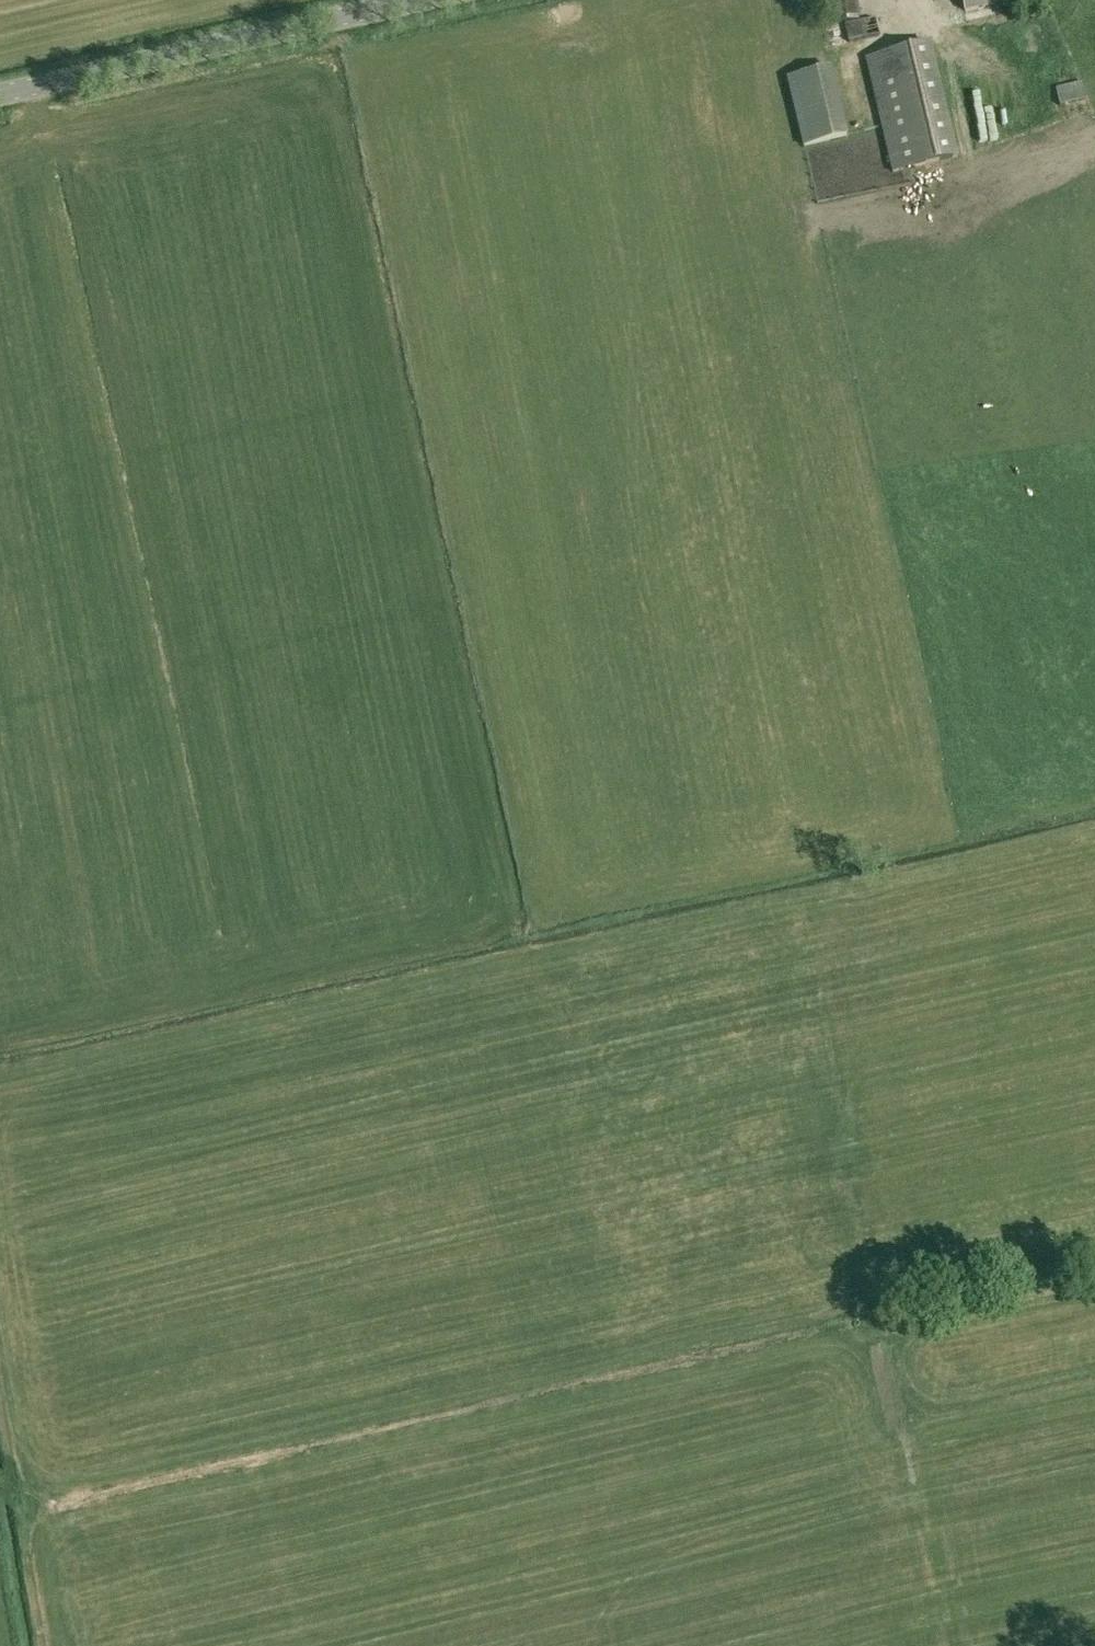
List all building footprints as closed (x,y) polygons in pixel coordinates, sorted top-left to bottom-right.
[(832,25),(844,24),(848,42),(879,36),(875,17),(859,20),(856,0),(829,0),(832,25)] [(965,11),(994,4),(993,0),(963,0),(965,11)] [(958,158),(931,43),(865,58),(892,173),(958,158)] [(803,148),(848,137),(832,66),(786,77),(803,148)] [(1081,82),(1056,88),(1060,106),(1086,100),(1081,82)]
